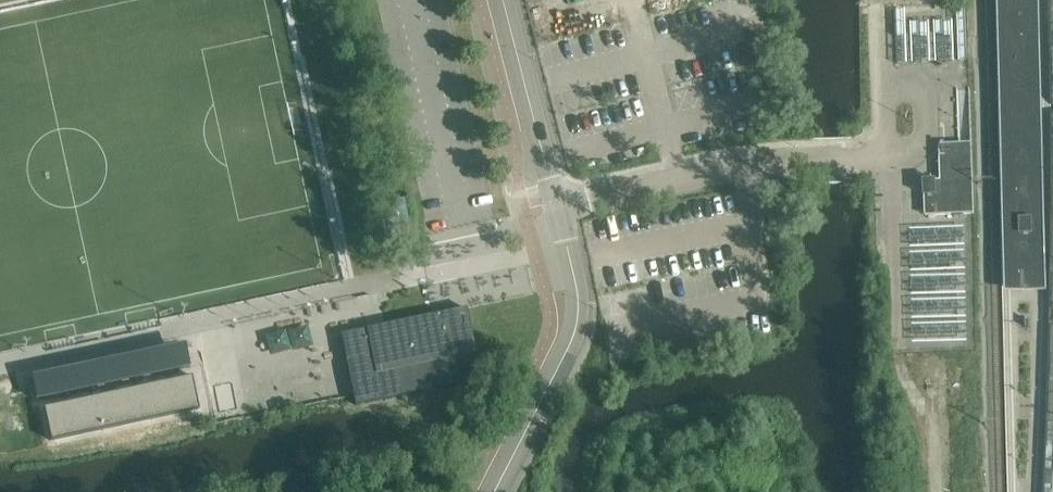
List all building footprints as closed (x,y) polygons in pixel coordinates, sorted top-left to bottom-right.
[(1030,0),(1014,0),(1016,90),(1024,89),(1032,89),(1030,0)] [(959,10),(961,65),(972,65),(969,10),(959,10)] [(899,12),(901,68),(912,67),(909,12),(899,12)] [(922,194),(903,195),(905,262),(924,261),(922,194)] [(1019,267),(1017,267),(1018,285),(1025,284),(1039,284),(1038,266),(1035,266),(1035,236),(1023,236),(1019,236),(1019,267)] [(365,314),(339,319),(342,336),(343,336),(348,361),(355,395),(357,405),(400,396),(400,395),(464,382),(461,369),(469,368),(467,355),(471,354),(476,353),(466,309),(463,310),(452,312),(438,315),(433,316),(386,326),(368,330),(366,321),(365,314)] [(117,361),(116,361),(118,366),(121,382),(191,367),(188,355),(187,349),(186,346),(117,361)] [(101,364),(31,379),(32,382),(36,400),(106,385),(102,369),(101,364)] [(193,376),(44,407),(51,441),(200,410),(193,376)]
